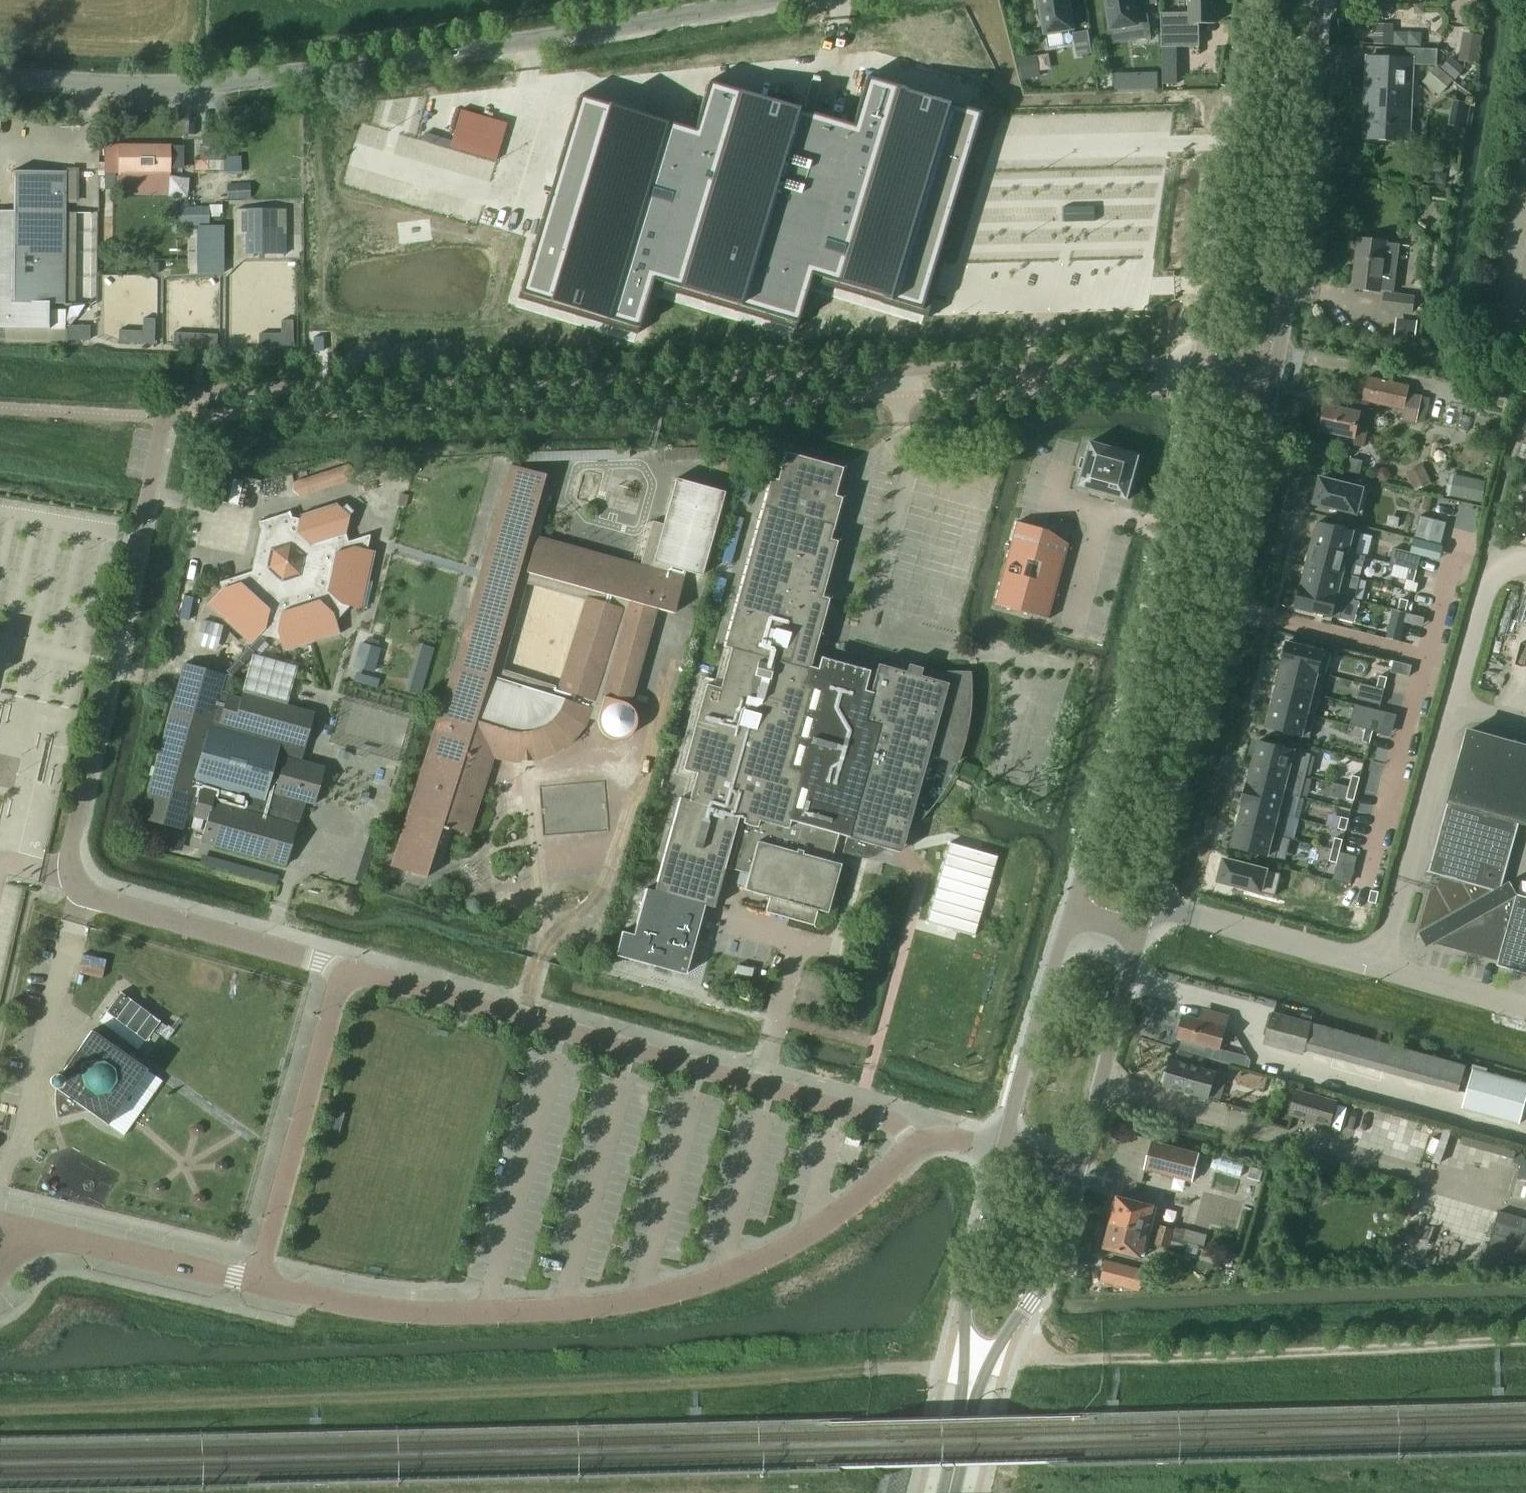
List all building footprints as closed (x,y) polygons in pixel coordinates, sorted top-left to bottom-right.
[(1038,3),(1040,19),(1044,18),(1046,30),(1046,33),(1047,33),(1074,29),(1069,0),(1041,0),(1042,2),(1038,3)] [(1109,10),(1106,11),(1108,27),(1112,26),(1112,29),(1112,32),(1137,28),(1138,40),(1152,38),(1148,14),(1136,16),(1134,0),(1107,0),(1109,10)] [(1174,30),(1214,29),(1213,0),(1174,0),(1174,30)] [(1023,79),(1054,71),(1049,51),(1018,58),(1023,79)] [(1413,58),(1368,57),(1366,103),(1370,103),(1368,138),(1409,140),(1411,85),(1407,85),(1407,72),(1412,72),(1413,58)] [(1178,64),(1162,64),(1163,84),(1179,84),(1178,64)] [(557,108),(476,287),(609,331),(639,293),(781,334),(930,303),(1023,154),(732,140),(742,103),(557,108)] [(449,147),(496,161),(507,123),(460,110),(449,147)] [(104,145),(104,170),(117,170),(117,175),(119,175),(137,175),(167,175),(169,175),(169,171),(169,169),(169,146),(169,145),(104,145)] [(183,146),(169,146),(169,169),(183,169),(183,146)] [(223,146),(200,146),(200,160),(223,160),(223,146)] [(5,328),(5,342),(66,342),(66,328),(53,328),(53,309),(53,303),(65,303),(75,303),(75,302),(76,212),(76,211),(66,211),(66,204),(79,204),(79,168),(67,168),(67,170),(67,171),(11,171),(11,172),(16,172),(16,211),(0,211),(0,328),(5,328)] [(114,175),(105,175),(105,189),(114,189),(114,175)] [(119,175),(119,195),(167,195),(167,175),(137,175),(119,175)] [(1065,222),(1096,221),(1095,206),(1065,207),(1065,222)] [(246,209),(237,209),(238,236),(246,236),(247,254),(277,254),(276,236),(285,235),(285,208),(276,208),(246,209)] [(198,226),(197,273),(223,273),(223,226),(210,226),(208,226),(198,226)] [(1398,244),(1386,243),(1387,242),(1359,238),(1353,287),(1381,291),(1381,290),(1386,290),(1393,291),(1395,276),(1396,276),(1398,260),(1396,260),(1398,244)] [(1392,294),(1393,291),(1386,290),(1384,309),(1412,313),(1414,297),(1392,294)] [(66,309),(53,309),(53,328),(66,328),(66,309)] [(323,351),(323,337),(314,337),(314,351),(323,351)] [(1408,394),(1410,386),(1368,376),(1363,400),(1405,410),(1403,419),(1417,422),(1422,397),(1408,394)] [(130,391),(127,403),(145,407),(148,395),(130,391)] [(1361,412),(1326,405),(1321,431),(1355,438),(1361,412)] [(1129,500),(1141,456),(1091,442),(1086,459),(1083,458),(1080,468),(1083,468),(1078,486),(1129,500)] [(822,597),(837,542),(837,541),(830,539),(841,497),(834,496),(841,468),(784,452),(776,480),(769,478),(723,647),(730,648),(719,688),(705,684),(682,770),(695,774),(688,801),(679,798),(653,891),(704,905),(713,907),(738,815),(743,816),(729,869),(748,874),(743,890),(769,897),(765,912),(813,925),(817,910),(827,913),(840,864),(830,861),(839,830),(848,833),(842,853),(860,857),(868,856),(871,855),(875,854),(885,848),(896,840),(906,832),(911,827),(916,822),(921,818),(925,813),(912,809),(932,740),(937,742),(933,754),(956,763),(958,755),(961,748),(963,741),(965,734),(966,726),(968,718),(969,711),(969,703),(970,696),(970,688),(969,680),(969,673),(934,672),(932,679),(920,675),(922,668),(921,668),(909,665),(907,672),(878,664),(870,693),(863,691),(865,682),(851,678),(853,673),(834,668),(832,673),(809,666),(828,599),(822,597)] [(1416,491),(1433,483),(1424,464),(1407,472),(1416,491)] [(348,465),(341,467),(346,481),(353,479),(355,470),(348,465)] [(571,742),(583,727),(587,718),(597,721),(597,723),(598,725),(599,728),(600,730),(601,732),(603,734),(604,735),(606,737),(608,738),(611,739),(613,739),(615,740),(618,740),(620,739),(623,739),(625,738),(627,737),(629,735),(631,733),(632,731),(634,729),(635,727),(635,725),(636,722),(636,720),(635,717),(635,715),(634,713),(633,711),(632,709),(630,707),(629,705),(655,608),(673,613),(685,571),(701,576),(724,492),(676,479),(663,524),(652,521),(640,565),(537,537),(544,511),(545,504),(547,496),(546,492),(546,487),(545,483),(544,479),(545,475),(510,465),(454,667),(407,814),(391,866),(426,877),(427,873),(430,870),(433,867),(436,864),(438,860),(440,857),(442,853),(444,847),(450,828),(468,834),(479,800),(492,757),(497,758),(516,762),(536,760),(554,753),(571,742)] [(1388,469),(1384,468),(1379,471),(1378,476),(1381,480),(1386,481),(1390,479),(1391,473),(1388,469)] [(1487,482),(1457,475),(1452,497),(1482,503),(1487,482)] [(1363,516),(1369,490),(1321,478),(1314,503),(1363,516)] [(251,571),(219,582),(220,589),(206,605),(250,645),(259,635),(278,639),(283,652),(340,634),(336,621),(349,606),(362,609),(375,551),(367,549),(370,534),(348,541),(345,535),(349,516),(336,503),(299,514),(298,519),(291,517),(289,512),(258,522),(260,528),(251,571)] [(1420,516),(1414,539),(1441,546),(1447,523),(1420,516)] [(996,604),(1050,619),(1070,544),(1051,530),(1018,522),(996,604)] [(1318,522),(1312,544),(1366,557),(1356,554),(1362,533),(1318,522)] [(1363,567),(1366,557),(1312,544),(1307,565),(1360,578),(1351,575),(1354,565),(1363,567)] [(1394,548),(1390,564),(1410,568),(1418,570),(1421,555),(1394,548)] [(1355,599),(1360,578),(1307,565),(1302,586),(1355,599)] [(1415,582),(1418,570),(1410,568),(1407,580),(1415,582)] [(1355,599),(1302,586),(1296,608),(1340,619),(1345,598),(1355,600),(1355,599)] [(1401,599),(1398,610),(1406,612),(1409,601),(1401,599)] [(1403,624),(1406,612),(1398,610),(1395,622),(1403,624)] [(148,790),(140,818),(183,830),(187,815),(193,816),(201,786),(271,805),(274,793),(303,801),(314,804),(324,767),(300,761),(304,746),(314,713),(286,705),(289,695),(273,691),(270,701),(242,693),(241,698),(227,694),(232,675),(254,651),(267,637),(259,635),(250,645),(249,645),(247,648),(225,672),(224,674),(184,663),(175,694),(153,772),(148,790)] [(1326,674),(1331,653),(1288,642),(1286,646),(1284,646),(1281,659),(1283,660),(1282,663),(1326,674)] [(379,669),(380,645),(357,644),(356,668),(379,669)] [(1321,695),(1326,674),(1282,663),(1277,684),(1321,695)] [(1380,676),(1377,687),(1385,689),(1388,678),(1380,676)] [(1316,716),(1321,695),(1277,684),(1272,705),(1316,716)] [(1381,705),(1385,689),(1377,687),(1362,684),(1358,699),(1381,705)] [(1310,738),(1316,716),(1272,705),(1266,727),(1310,738)] [(1369,717),(1366,729),(1373,731),(1376,719),(1369,717)] [(1370,743),(1373,731),(1366,729),(1363,741),(1370,743)] [(1430,889),(1417,936),(1424,931),(1431,942),(1434,940),(1498,958),(1496,965),(1525,973),(1525,896),(1518,894),(1506,900),(1501,891),(1501,890),(1502,889),(1520,822),(1525,824),(1525,746),(1467,730),(1428,871),(1434,873),(1430,889)] [(1306,776),(1312,754),(1258,741),(1253,763),(1306,776)] [(1301,797),(1306,776),(1253,763),(1248,783),(1301,797)] [(1353,775),(1350,787),(1358,789),(1361,777),(1353,775)] [(1301,798),(1301,797),(1248,783),(1242,804),(1286,815),(1291,795),(1301,798)] [(285,865),(297,825),(303,801),(274,793),(271,805),(201,786),(193,816),(207,820),(201,842),(285,865)] [(1354,801),(1358,789),(1350,787),(1347,799),(1354,801)] [(1281,836),(1286,815),(1242,804),(1237,825),(1281,836)] [(1342,817),(1339,829),(1347,831),(1350,819),(1342,817)] [(1276,858),(1281,836),(1237,825),(1232,847),(1276,858)] [(1336,838),(1333,849),(1340,851),(1343,840),(1336,838)] [(949,843),(926,923),(974,936),(997,857),(949,843)] [(1337,863),(1340,851),(1333,849),(1330,861),(1337,863)] [(1276,895),(1281,874),(1225,859),(1219,881),(1276,895)] [(1517,865),(1511,889),(1525,894),(1525,868),(1517,865)] [(685,974),(704,905),(653,891),(645,889),(633,934),(622,931),(615,955),(685,974)] [(1372,891),(1369,902),(1376,904),(1379,893),(1380,893),(1372,891),(1372,890),(1372,891)] [(160,1021),(121,992),(106,1012),(146,1041),(160,1021)] [(1179,1019),(1175,1032),(1180,1033),(1178,1037),(1183,1039),(1207,1045),(1220,1049),(1228,1017),(1211,1012),(1208,1022),(1184,1016),(1183,1020),(1179,1019)] [(1274,1013),(1266,1043),(1303,1053),(1304,1049),(1459,1091),(1465,1066),(1274,1013)] [(146,1069),(91,1031),(59,1077),(58,1076),(56,1076),(55,1076),(54,1076),(53,1077),(52,1077),(51,1078),(50,1079),(50,1081),(50,1082),(50,1083),(50,1085),(51,1086),(52,1087),(53,1087),(54,1088),(56,1088),(55,1092),(55,1097),(55,1101),(55,1105),(56,1110),(56,1114),(57,1118),(88,1111),(107,1124),(146,1069)] [(1165,1071),(1161,1083),(1165,1084),(1164,1086),(1197,1095),(1196,1099),(1206,1102),(1207,1098),(1208,1098),(1208,1096),(1215,1073),(1200,1068),(1177,1062),(1172,1060),(1168,1072),(1165,1071)] [(1520,1124),(1525,1103),(1525,1084),(1473,1069),(1462,1108),(1520,1124)] [(1336,1102),(1298,1091),(1291,1114),(1329,1125),(1336,1102)] [(345,1113),(335,1110),(329,1130),(339,1133),(345,1113)] [(1195,1154),(1150,1141),(1142,1168),(1188,1181),(1195,1154)] [(1523,1158),(1512,1197),(1525,1201),(1525,1159),(1523,1158)] [(1153,1206),(1118,1197),(1112,1222),(1147,1231),(1153,1206)] [(1525,1270),(1525,1217),(1499,1210),(1486,1259),(1525,1270)] [(1140,1256),(1147,1231),(1112,1222),(1105,1247),(1140,1256)] [(1173,1237),(1175,1229),(1161,1225),(1159,1234),(1173,1237)] [(1173,1237),(1159,1234),(1156,1242),(1170,1246),(1173,1237)]
